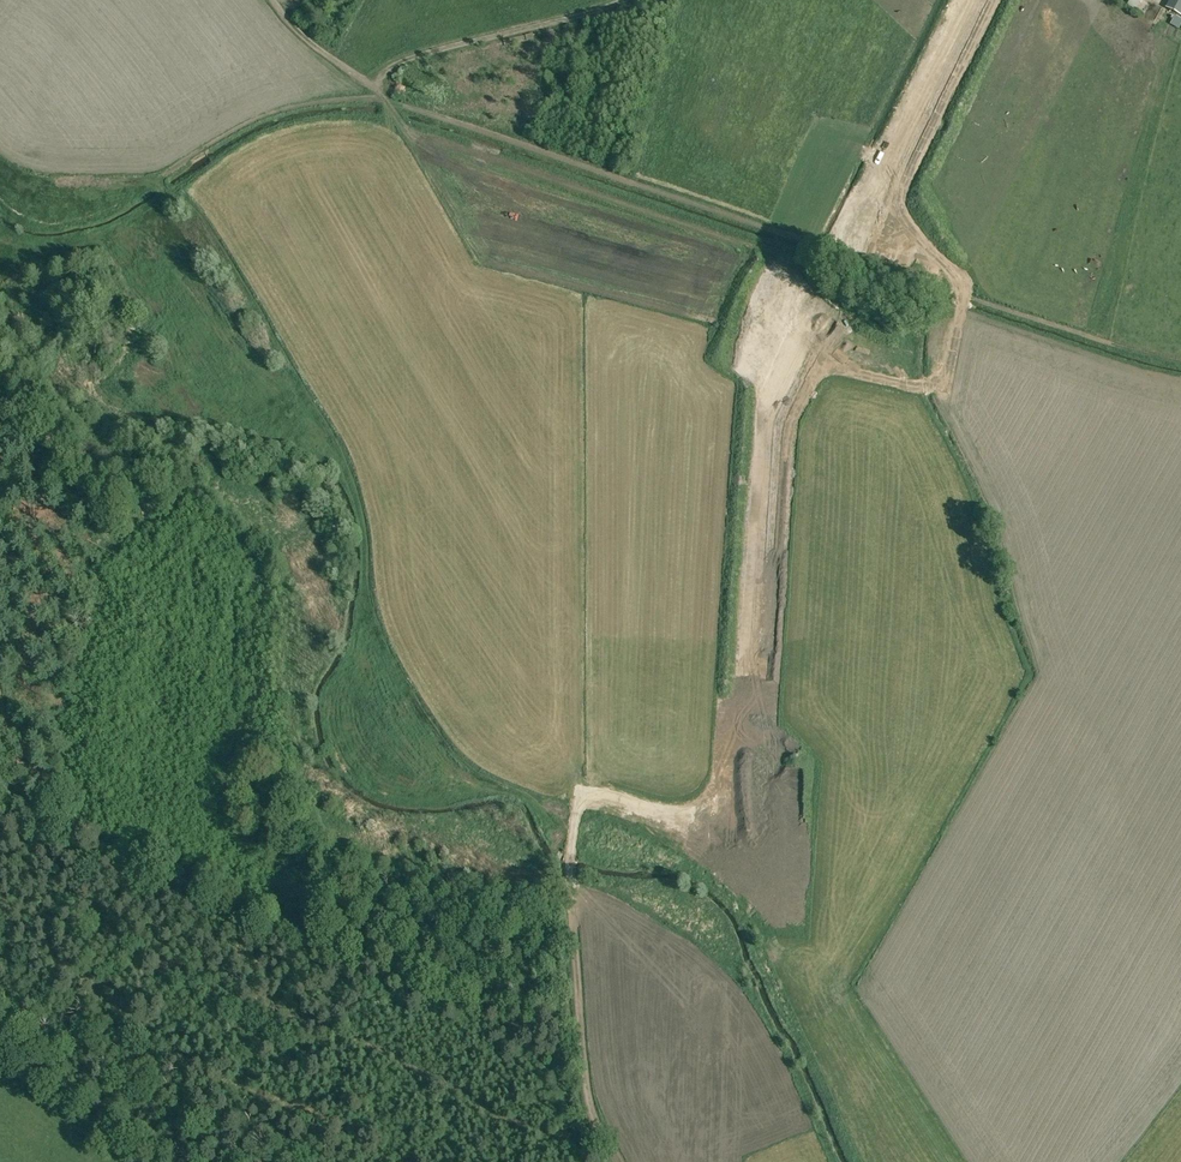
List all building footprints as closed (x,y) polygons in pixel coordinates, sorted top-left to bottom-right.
[(1127,5),(1136,10),(1141,0),(1130,0),(1127,5)]
